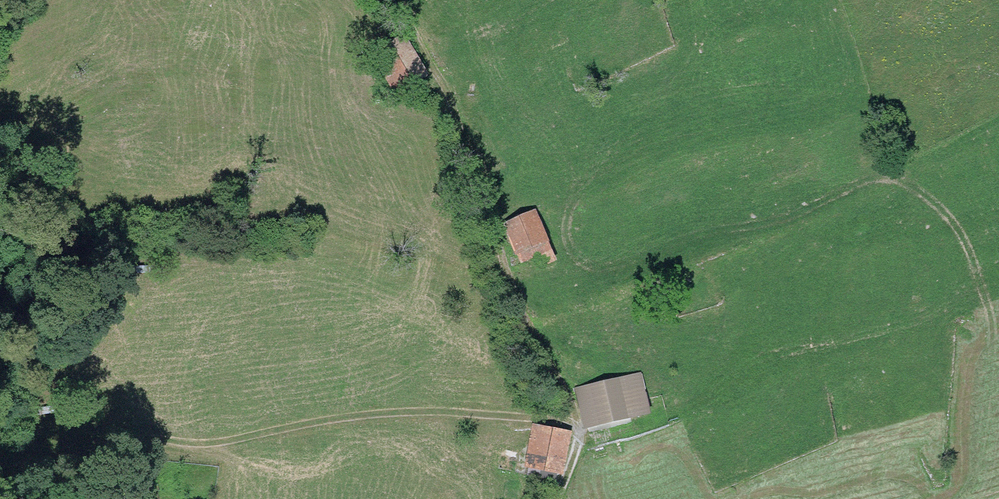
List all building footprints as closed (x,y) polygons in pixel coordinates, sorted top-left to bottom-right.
[(404,40),(379,54),(400,89),(425,74),(404,40)] [(532,216),(508,227),(523,259),(546,248),(532,216)] [(586,422),(645,409),(638,379),(579,392),(586,422)] [(540,429),(530,476),(555,481),(565,434),(540,429)]
